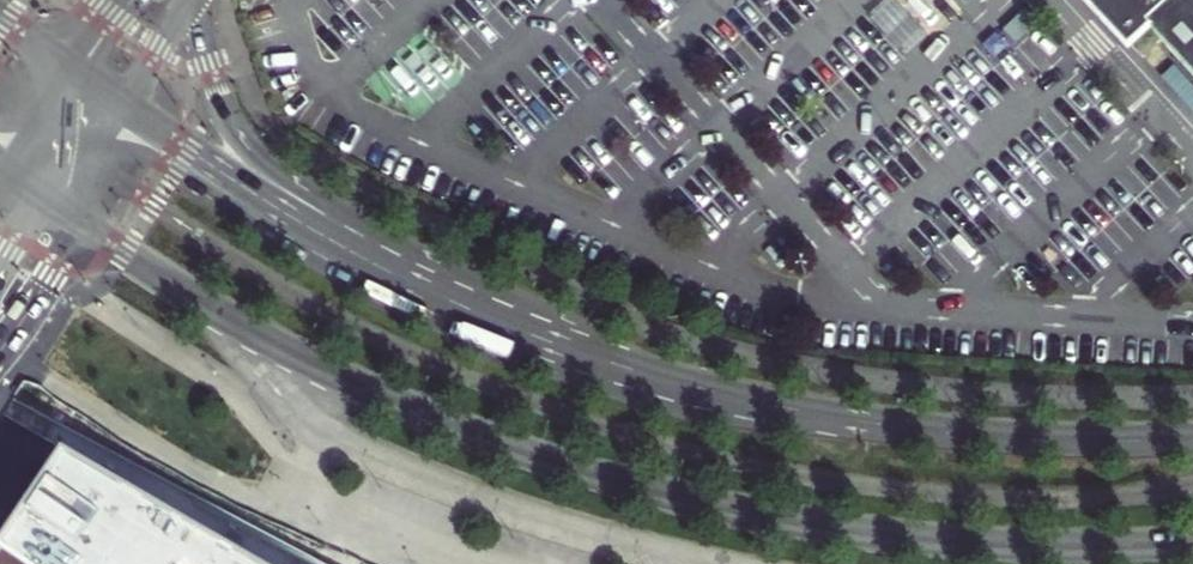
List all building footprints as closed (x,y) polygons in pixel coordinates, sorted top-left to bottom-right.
[(1146,37),(1159,25),(1192,62),(1192,0),(1112,0),(1146,37)] [(65,451),(0,557),(0,563),(255,563),(65,451)]
